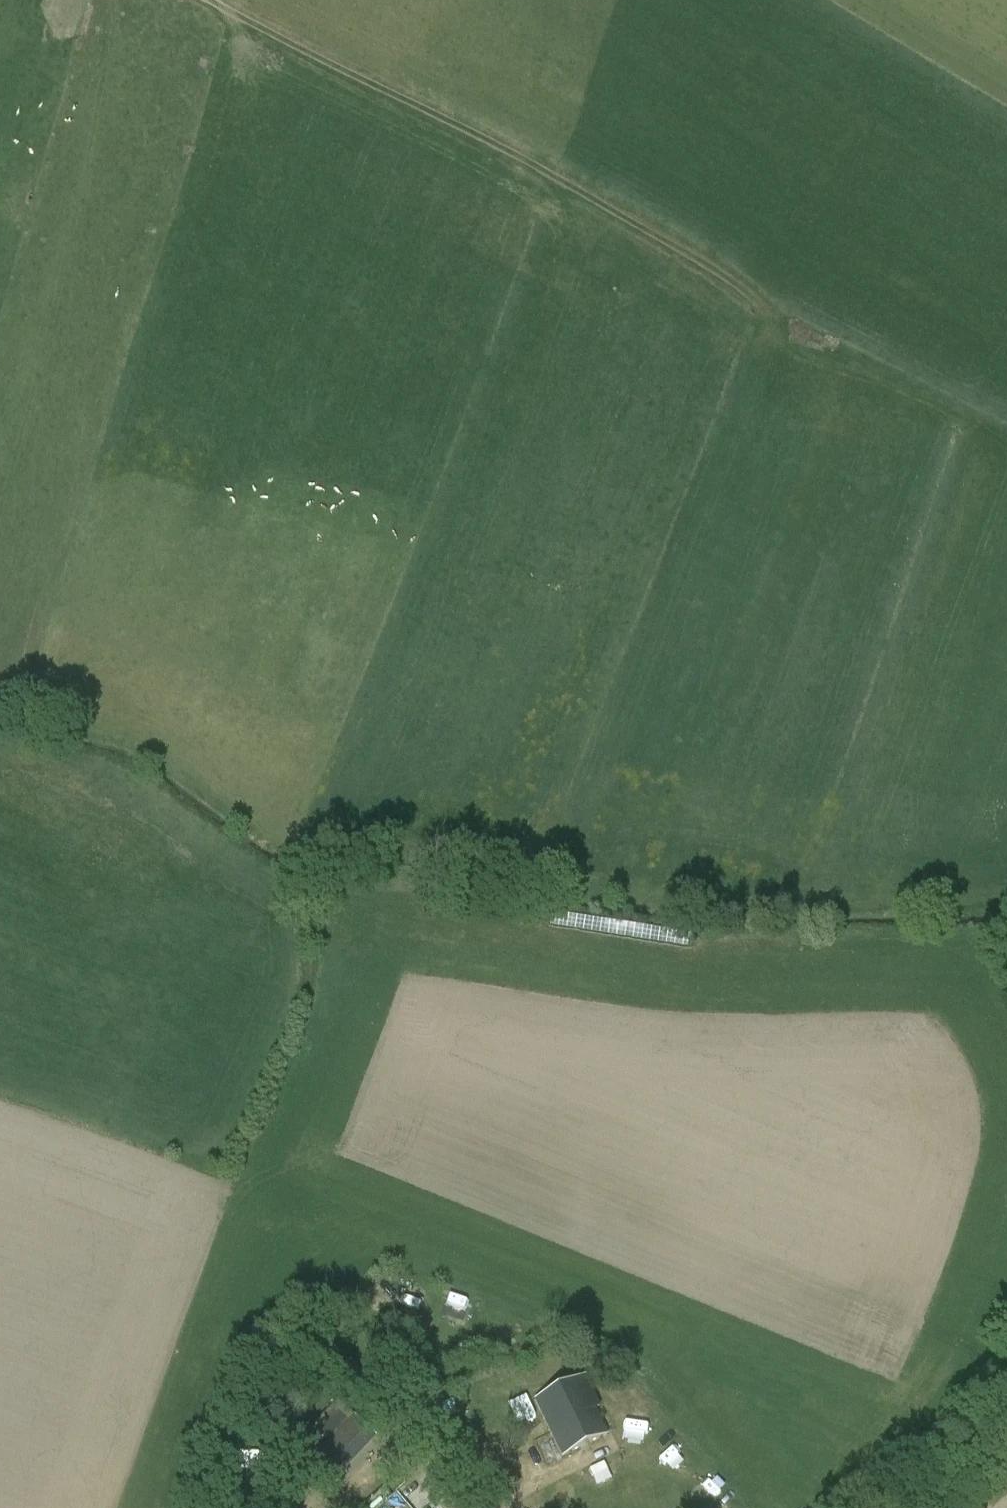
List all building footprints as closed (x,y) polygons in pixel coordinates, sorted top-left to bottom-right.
[(562,1456),(607,1435),(595,1409),(599,1407),(585,1377),(536,1400),(562,1456)] [(332,1483),(374,1437),(337,1402),(293,1449),(332,1483)]
